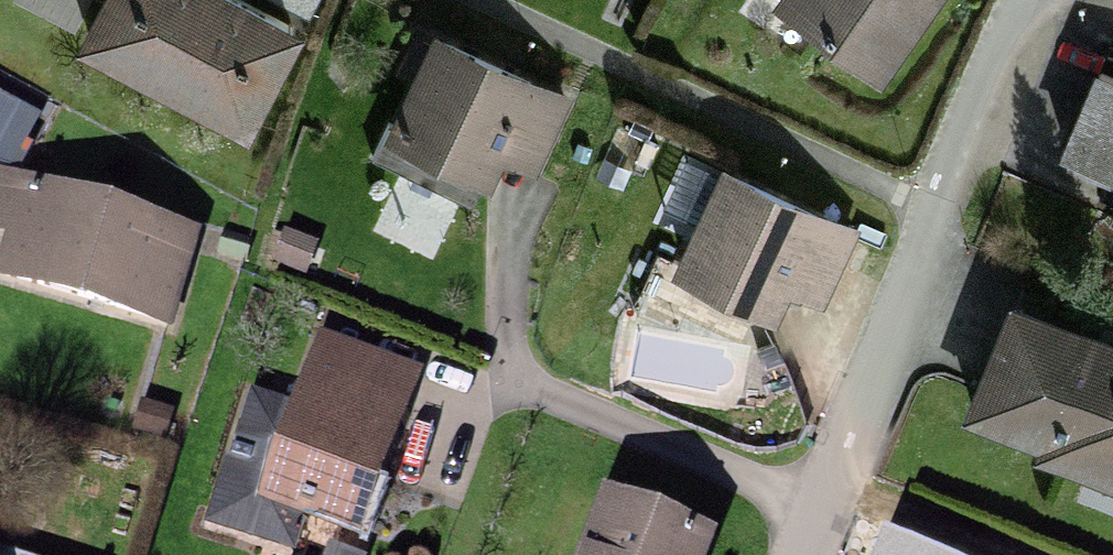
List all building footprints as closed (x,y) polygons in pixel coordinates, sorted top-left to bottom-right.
[(85,59),(254,148),(306,50),(211,0),(117,0),(85,59)] [(303,26),(316,0),(251,0),(303,26)] [(943,0),(796,0),(783,17),(882,89),(946,2),(943,0)] [(567,110),(436,55),(397,147),(494,188),(505,160),(540,175),(567,110)] [(1067,166),(1112,184),(1112,96),(1098,90),(1067,166)] [(848,239),(723,186),(681,286),(776,326),(787,300),(817,313),(848,239)] [(0,189),(0,242),(9,245),(0,275),(0,292),(166,342),(194,248),(0,189)] [(1014,320),(970,425),(1057,461),(1052,473),(1112,498),(1112,361),(1014,320)] [(320,350),(265,506),(361,540),(416,384),(320,350)] [(593,554),(705,554),(710,542),(609,508),(593,554)] [(888,530),(877,554),(949,554),(888,530)]
